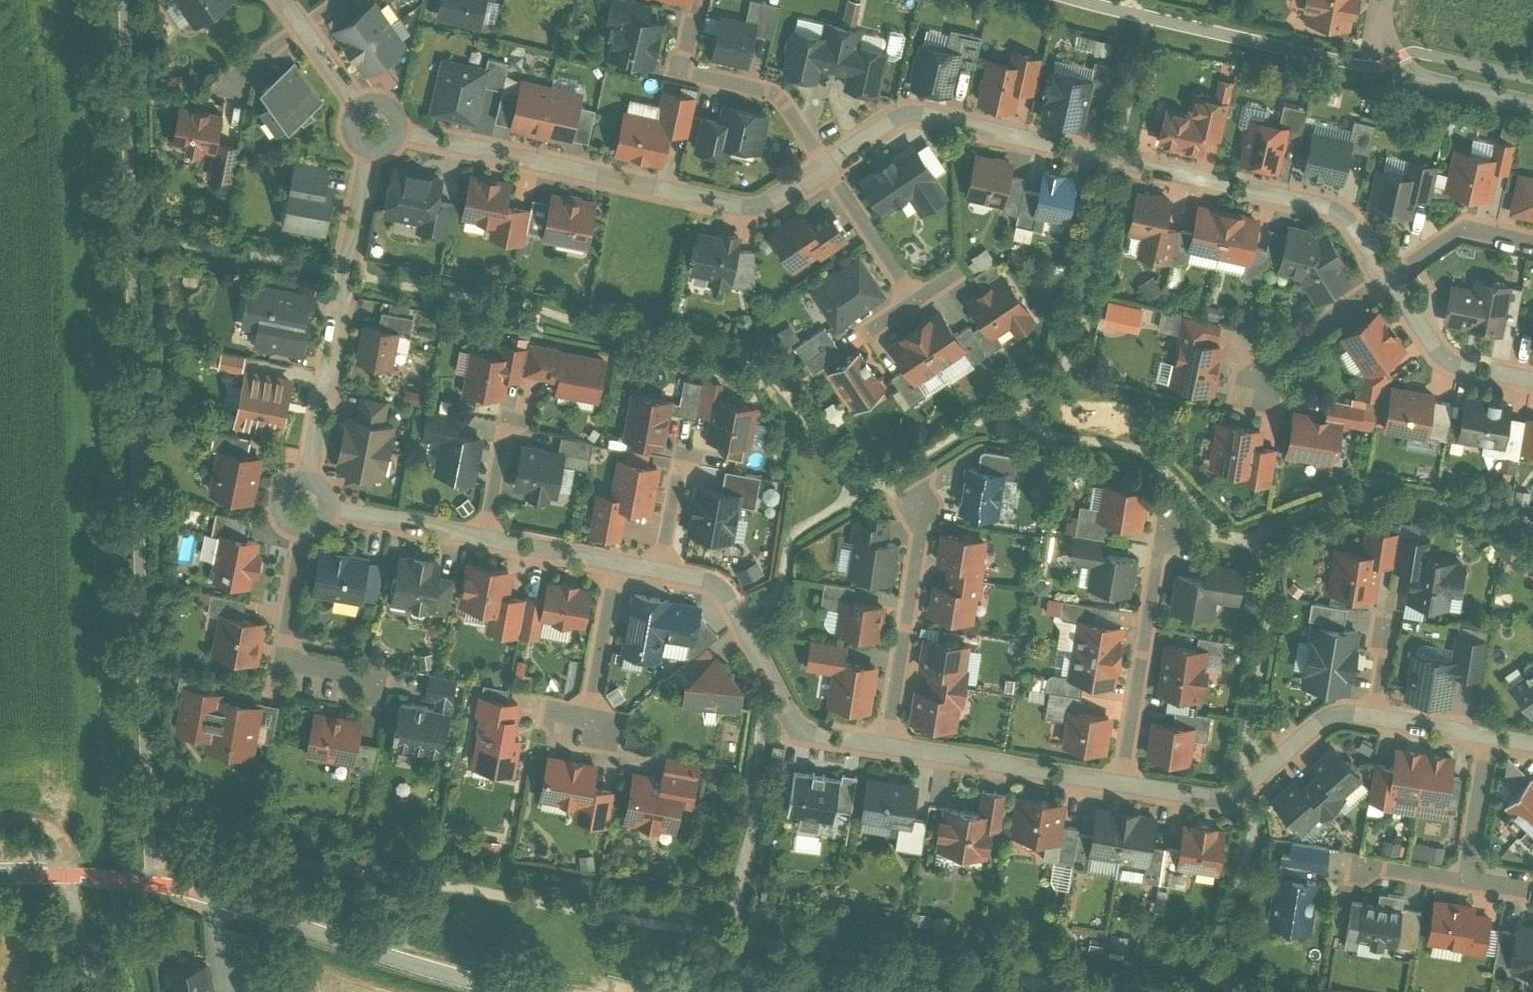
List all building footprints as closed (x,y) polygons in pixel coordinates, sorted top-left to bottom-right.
[(193,29),(235,0),(171,0),(193,29)] [(435,15),(476,26),(483,0),(439,0),(435,15)] [(620,0),(611,0),(606,21),(614,23),(607,53),(652,63),(661,23),(639,18),(642,5),(620,0)] [(776,7),(750,0),(744,23),(753,25),(751,34),(768,38),(776,7)] [(1304,20),(1349,31),(1356,0),(1309,0),(1304,20)] [(352,51),(390,24),(375,3),(353,19),(337,30),(352,51)] [(337,30),(353,19),(346,9),(328,21),(335,31),(337,30)] [(744,23),(719,17),(709,58),(743,66),(751,34),(753,25),(744,23)] [(402,42),(390,24),(352,51),(367,72),(383,61),(401,48),(402,42)] [(817,70),(832,73),(844,28),(827,24),(824,37),(793,29),(782,73),(815,81),(817,70)] [(858,32),(844,28),(832,73),(844,76),(841,89),(877,98),(889,54),(855,45),(858,32)] [(963,33),(958,55),(955,65),(971,68),(978,37),(963,33)] [(958,55),(921,46),(911,84),(948,93),(955,65),(958,55)] [(1008,63),(990,59),(979,101),(1012,109),(1017,89),(1033,93),(1042,58),(1011,50),(1008,63)] [(295,59),(259,83),(287,125),(324,101),(295,59)] [(484,70),(441,60),(430,110),(473,120),(480,86),(484,70)] [(480,86),(499,91),(505,65),(486,60),(484,70),(480,86)] [(367,72),(365,73),(372,83),(390,70),(383,61),(367,72)] [(1091,78),(1088,92),(1104,96),(1112,66),(1095,62),(1091,78)] [(1091,78),(1056,69),(1045,114),(1080,122),(1088,92),(1091,78)] [(505,132),(540,139),(552,85),(517,78),(505,132)] [(585,92),(552,85),(540,139),(573,146),(585,92)] [(656,121),(621,113),(613,152),(662,163),(669,130),(686,133),(693,98),(663,91),(656,121)] [(1190,116),(1164,110),(1156,142),(1200,152),(1204,135),(1221,139),(1229,102),(1195,95),(1190,116)] [(724,121),(704,116),(696,151),(727,158),(730,144),(762,152),(771,115),(728,105),(724,121)] [(220,114),(178,106),(171,142),(213,150),(215,141),(220,114)] [(1291,109),(1287,127),(1284,142),(1298,145),(1305,112),(1291,109)] [(1287,127),(1248,119),(1238,163),(1277,172),(1284,142),(1287,127)] [(1348,142),(1346,150),(1368,155),(1374,128),(1352,122),(1348,142)] [(1348,142),(1312,133),(1303,173),(1338,182),(1346,150),(1348,142)] [(229,179),(236,145),(215,141),(213,150),(209,175),(229,179)] [(912,141),(859,177),(881,209),(910,189),(926,213),(950,196),(912,141)] [(1494,161),(1492,171),(1506,174),(1513,146),(1498,143),(1494,161)] [(1494,161),(1456,152),(1447,190),(1485,199),(1492,171),(1494,161)] [(1011,163),(976,155),(966,195),(1002,204),(1008,176),(1011,163)] [(325,163),(292,157),(279,228),(322,237),(331,189),(321,187),(325,163)] [(1408,177),(1378,170),(1369,207),(1400,215),(1405,196),(1427,202),(1436,167),(1412,162),(1408,177)] [(441,178),(393,169),(385,212),(417,218),(415,231),(447,237),(452,208),(436,205),(441,178)] [(1075,180),(1042,173),(1038,195),(1033,216),(1043,218),(1065,223),(1075,180)] [(511,184),(470,176),(462,216),(491,222),(488,238),(520,244),(523,229),(527,209),(507,205),(511,184)] [(1016,214),(1022,191),(1024,180),(1008,176),(1002,204),(1001,210),(1016,214)] [(1519,177),(1510,216),(1532,222),(1532,180),(1519,177)] [(1038,195),(1022,191),(1016,214),(1015,223),(1041,229),(1043,218),(1033,216),(1038,195)] [(594,202),(548,193),(547,202),(541,232),(540,240),(586,249),(594,202)] [(1169,204),(1137,196),(1129,230),(1143,234),(1138,255),(1171,263),(1179,229),(1164,226),(1169,204)] [(541,232),(547,202),(529,199),(527,209),(523,229),(541,232)] [(802,205),(764,232),(790,269),(819,249),(823,255),(847,238),(829,212),(814,222),(802,205)] [(1190,252),(1221,257),(1229,214),(1194,207),(1189,232),(1186,251),(1190,252)] [(1256,219),(1229,214),(1221,257),(1247,263),(1250,248),(1256,219)] [(742,231),(694,224),(686,282),(731,290),(742,231)] [(1274,270),(1297,277),(1324,233),(1284,224),(1274,270)] [(1189,232),(1179,229),(1171,263),(1187,267),(1190,252),(1186,251),(1189,232)] [(1346,262),(1324,233),(1297,277),(1313,307),(1347,289),(1346,262)] [(1470,247),(1453,250),(1455,265),(1472,262),(1470,247)] [(1265,251),(1250,248),(1247,263),(1244,278),(1259,281),(1265,251)] [(854,258),(809,289),(833,325),(879,294),(854,258)] [(1007,277),(968,301),(991,337),(1008,327),(1014,335),(1035,323),(1007,277)] [(1468,295),(1451,291),(1444,321),(1495,332),(1505,285),(1471,278),(1468,295)] [(304,294),(247,284),(239,328),(255,331),(252,349),(302,358),(308,327),(298,325),(304,294)] [(1374,309),(1337,334),(1365,376),(1405,349),(1374,309)] [(936,311),(915,326),(941,364),(962,349),(951,333),(936,311)] [(409,320),(383,315),(380,329),(397,333),(406,335),(409,320)] [(1212,322),(1183,316),(1168,388),(1210,396),(1220,346),(1207,343),(1212,322)] [(774,334),(783,347),(798,337),(789,324),(774,334)] [(986,357),(965,325),(951,333),(962,349),(973,365),(986,357)] [(380,329),(363,326),(356,361),(391,368),(397,333),(380,329)] [(823,326),(790,346),(808,375),(841,355),(823,326)] [(913,382),(941,364),(915,326),(887,345),(904,369),(913,382)] [(498,356),(469,351),(461,399),(486,403),(487,392),(504,395),(506,381),(520,383),(522,374),(527,346),(500,342),(498,356)] [(603,360),(527,346),(522,374),(551,380),(548,395),(595,404),(603,360)] [(223,353),(219,371),(240,376),(244,358),(223,353)] [(857,355),(827,375),(851,409),(880,389),(857,355)] [(904,369),(891,379),(910,404),(922,395),(913,382),(904,369)] [(291,384),(245,375),(235,425),(281,434),(291,384)] [(724,384),(705,381),(703,388),(698,419),(712,421),(708,443),(753,451),(761,405),(722,399),(724,384)] [(698,419),(703,388),(682,384),(677,415),(698,419)] [(1431,392),(1391,385),(1383,428),(1423,436),(1424,431),(1429,401),(1431,392)] [(405,390),(403,400),(426,403),(428,393),(405,390)] [(1507,401),(1464,393),(1456,436),(1500,444),(1505,413),(1507,401)] [(667,403),(630,397),(623,440),(660,446),(667,403)] [(1449,404),(1429,401),(1424,431),(1443,434),(1449,404)] [(1362,408),(1328,402),(1325,420),(1338,422),(1359,426),(1362,408)] [(459,417),(428,411),(424,438),(444,442),(438,477),(476,484),(484,439),(456,434),(459,417)] [(1518,452),(1524,416),(1505,413),(1500,444),(1498,458),(1517,461),(1518,452)] [(1325,420),(1291,415),(1285,455),(1333,462),(1338,422),(1325,420)] [(1524,416),(1518,452),(1532,454),(1532,418),(1524,416)] [(347,419),(343,443),(388,451),(392,427),(347,419)] [(1260,429),(1218,423),(1211,467),(1237,471),(1236,480),(1271,485),(1277,451),(1257,448),(1260,429)] [(220,451),(240,456),(242,444),(213,438),(211,450),(220,451)] [(552,457),(561,459),(585,463),(588,446),(556,440),(552,457)] [(383,479),(388,451),(343,443),(339,467),(348,469),(345,486),(369,490),(371,477),(383,479)] [(552,457),(518,450),(511,487),(527,491),(525,500),(545,504),(547,494),(554,495),(561,459),(552,457)] [(240,456),(220,451),(210,495),(248,504),(258,460),(240,456)] [(737,470),(741,455),(725,452),(722,466),(737,470)] [(658,467),(617,459),(610,495),(598,493),(590,535),(620,540),(626,508),(649,512),(658,467)] [(1006,471),(962,465),(955,518),(998,525),(1006,471)] [(759,479),(727,473),(723,495),(737,498),(736,508),(753,511),(759,479)] [(1148,487),(1099,481),(1092,523),(1142,529),(1148,487)] [(723,495),(696,490),(688,534),(729,541),(736,508),(737,498),(723,495)] [(219,533),(244,539),(248,524),(216,517),(213,532),(219,533)] [(874,524),(852,522),(843,580),(893,586),(900,544),(871,539),(874,524)] [(1362,551),(1334,547),(1327,593),(1369,599),(1374,563),(1393,566),(1397,533),(1365,529),(1362,551)] [(943,575),(982,582),(986,560),(981,560),(984,540),(940,532),(935,563),(945,565),(943,575)] [(244,539),(219,533),(209,579),(246,587),(248,578),(253,579),(258,557),(252,556),(255,541),(244,539)] [(1397,533),(1393,566),(1410,568),(1413,552),(1428,554),(1431,538),(1397,533)] [(1104,540),(1072,535),(1068,561),(1090,565),(1087,588),(1124,593),(1129,558),(1102,555),(1104,540)] [(371,552),(318,545),(308,602),(363,611),(371,552)] [(1428,554),(1413,552),(1410,568),(1405,600),(1445,606),(1447,591),(1459,593),(1464,559),(1428,554)] [(447,560),(396,553),(387,608),(442,615),(447,560)] [(756,559),(736,571),(743,583),(763,572),(756,559)] [(515,570),(467,561),(459,603),(488,609),(484,630),(519,636),(526,603),(510,600),(515,570)] [(1206,582),(1178,577),(1172,611),(1208,617),(1210,601),(1238,606),(1245,570),(1209,564),(1206,582)] [(982,582),(943,575),(942,584),(931,582),(925,615),(970,622),(974,601),(979,602),(982,582)] [(541,596),(527,594),(526,603),(519,636),(540,640),(544,619),(582,625),(589,586),(545,578),(541,596)] [(853,589),(824,585),(820,607),(841,610),(843,600),(851,601),(853,589)] [(218,615),(238,620),(242,603),(205,595),(201,612),(218,615)] [(657,661),(661,637),(668,602),(635,596),(624,655),(657,661)] [(1059,612),(1061,600),(1048,598),(1046,610),(1059,612)] [(851,601),(843,600),(841,610),(837,633),(879,640),(884,606),(851,601)] [(701,608),(668,602),(661,637),(694,643),(701,608)] [(1078,622),(1092,624),(1095,609),(1060,604),(1058,619),(1078,622)] [(1311,625),(1339,629),(1342,610),(1306,604),(1304,617),(1312,618),(1311,625)] [(238,620),(218,615),(210,654),(256,664),(264,625),(238,620)] [(1078,622),(1073,647),(1117,655),(1122,629),(1092,624),(1078,622)] [(1339,629),(1311,625),(1301,685),(1345,693),(1355,632),(1339,629)] [(1456,635),(1452,661),(1449,675),(1479,680),(1486,640),(1456,635)] [(925,681),(966,688),(969,666),(964,665),(967,646),(923,638),(917,669),(927,671),(925,681)] [(1222,642),(1193,638),(1191,649),(1205,652),(1220,654),(1222,642)] [(708,645),(678,670),(683,678),(680,708),(741,712),(742,684),(708,645)] [(1191,649),(1166,645),(1158,694),(1197,700),(1205,652),(1191,649)] [(845,651),(812,646),(808,670),(833,674),(828,706),(870,712),(877,667),(843,662),(845,651)] [(1111,688),(1117,655),(1073,647),(1068,680),(1082,683),(1111,688)] [(1452,661),(1411,655),(1404,700),(1445,706),(1449,675),(1452,661)] [(1511,681),(1532,714),(1532,666),(1511,681)] [(1050,696),(1080,700),(1082,683),(1068,680),(1049,678),(1047,695),(1050,696)] [(456,690),(404,680),(391,748),(445,757),(456,690)] [(966,688),(925,681),(924,690),(913,688),(908,721),(953,729),(957,708),(962,708),(966,688)] [(173,729),(212,739),(221,700),(222,693),(183,684),(173,729)] [(1026,696),(1041,701),(1044,689),(1030,685),(1026,696)] [(1080,700),(1050,696),(1046,720),(1068,723),(1070,711),(1078,713),(1080,700)] [(510,703),(479,697),(476,715),(483,716),(474,763),(516,771),(522,739),(513,737),(516,718),(508,717),(510,703)] [(261,710),(221,700),(212,739),(209,750),(249,760),(253,740),(261,710)] [(261,710),(253,740),(270,744),(277,707),(261,704),(261,710)] [(1078,713),(1070,711),(1068,723),(1064,746),(1107,753),(1113,719),(1078,713)] [(357,721),(313,713),(305,757),(348,765),(352,742),(357,721)] [(1207,718),(1174,713),(1171,727),(1194,731),(1205,732),(1207,718)] [(1171,727),(1153,724),(1148,757),(1188,764),(1194,731),(1171,727)] [(371,783),(377,747),(352,742),(348,765),(346,779),(371,783)] [(1300,769),(1333,806),(1362,780),(1330,743),(1300,769)] [(1367,798),(1418,807),(1427,752),(1391,747),(1388,762),(1373,760),(1367,798)] [(1456,757),(1427,752),(1418,807),(1447,811),(1456,757)] [(595,767),(550,759),(542,803),(576,809),(573,824),(605,829),(611,792),(591,789),(595,767)] [(657,780),(632,775),(623,824),(673,833),(678,807),(687,809),(695,767),(661,761),(657,780)] [(1333,806),(1300,769),(1268,797),(1300,834),(1333,806)] [(1528,826),(1532,821),(1532,774),(1528,770),(1500,800),(1528,826)] [(838,784),(794,776),(787,812),(831,820),(833,809),(838,784)] [(916,789),(869,780),(862,819),(898,826),(908,828),(910,819),(916,789)] [(838,784),(833,809),(849,812),(853,786),(838,784)] [(980,816),(941,810),(936,848),(983,855),(987,828),(1000,830),(1005,795),(983,792),(980,816)] [(1064,808),(1017,799),(1011,835),(1057,843),(1060,827),(1064,808)] [(1088,855),(1121,860),(1128,815),(1095,810),(1088,855)] [(1154,820),(1128,815),(1121,860),(1147,864),(1154,820)] [(908,828),(898,826),(894,848),(919,852),(925,822),(910,819),(908,828)] [(1224,826),(1177,821),(1170,872),(1217,879),(1224,826)] [(1072,864),(1077,830),(1060,827),(1057,843),(1054,861),(1072,864)] [(1326,866),(1327,843),(1283,841),(1282,864),(1326,866)] [(1317,884),(1276,877),(1269,925),(1310,931),(1317,884)] [(1377,904),(1344,900),(1339,941),(1402,951),(1409,894),(1378,890),(1377,904)] [(1491,908),(1429,899),(1423,945),(1485,955),(1491,908)] [(1511,924),(1504,970),(1532,975),(1532,927),(1511,924)] [(161,976),(165,991),(209,991),(203,966),(161,976)]
